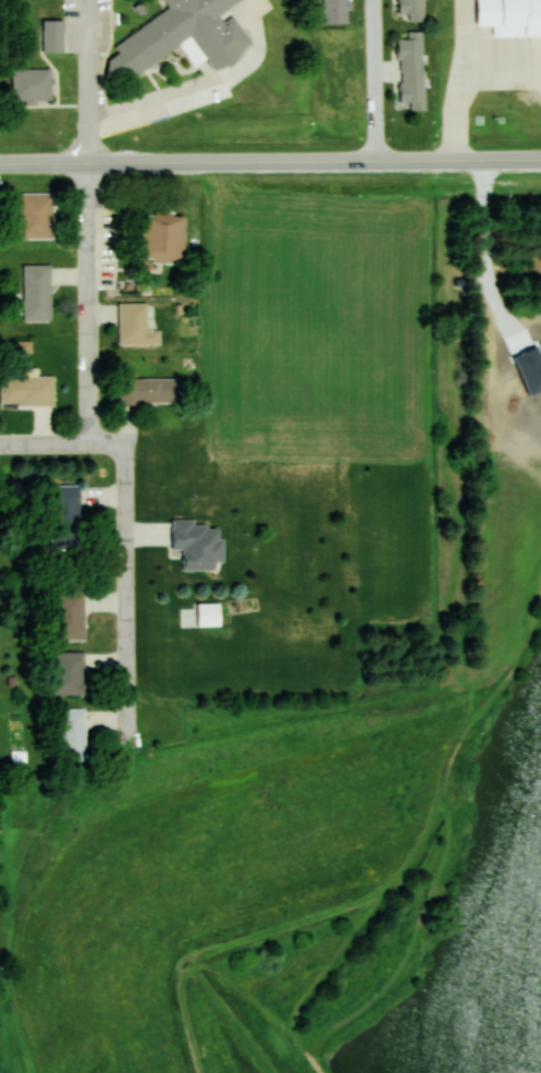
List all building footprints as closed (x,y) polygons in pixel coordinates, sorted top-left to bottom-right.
[(176,11),(123,49),(130,57),(119,64),(131,82),(140,75),(146,83),(201,44),(224,76),(266,46),(242,12),(259,0),(169,0),(176,11)] [(399,16),(407,16),(407,21),(423,21),(423,0),(399,0),(399,16)] [(487,29),(512,29),(513,39),(540,39),(540,0),(486,0),(487,29)] [(64,53),(64,20),(44,20),(44,53),(64,53)] [(425,110),(424,31),(407,32),(407,38),(399,38),(400,103),(410,103),(410,110),(425,110)] [(52,69),(13,69),(13,103),(52,103),(52,69)] [(54,192),(17,192),(17,238),(54,238),(54,192)] [(143,213),(142,259),(185,260),(186,213),(143,213)] [(52,264),(24,264),(24,319),(52,319),(52,264)] [(119,344),(161,344),(161,330),(148,330),(148,302),(119,302),(119,344)] [(55,375),(37,375),(37,369),(28,369),(28,375),(1,375),(1,404),(55,404),(55,375)] [(120,403),(178,403),(178,377),(120,377),(120,403)] [(80,485),(51,485),(51,540),(80,540),(80,485)] [(183,569),(217,570),(217,562),(223,562),(223,523),(173,522),(173,550),(184,550),(183,569)] [(85,591),(56,591),(56,641),(85,641),(85,591)] [(52,695),(85,695),(85,652),(52,652),(52,695)] [(87,709),(61,709),(61,761),(87,761),(87,709)]
